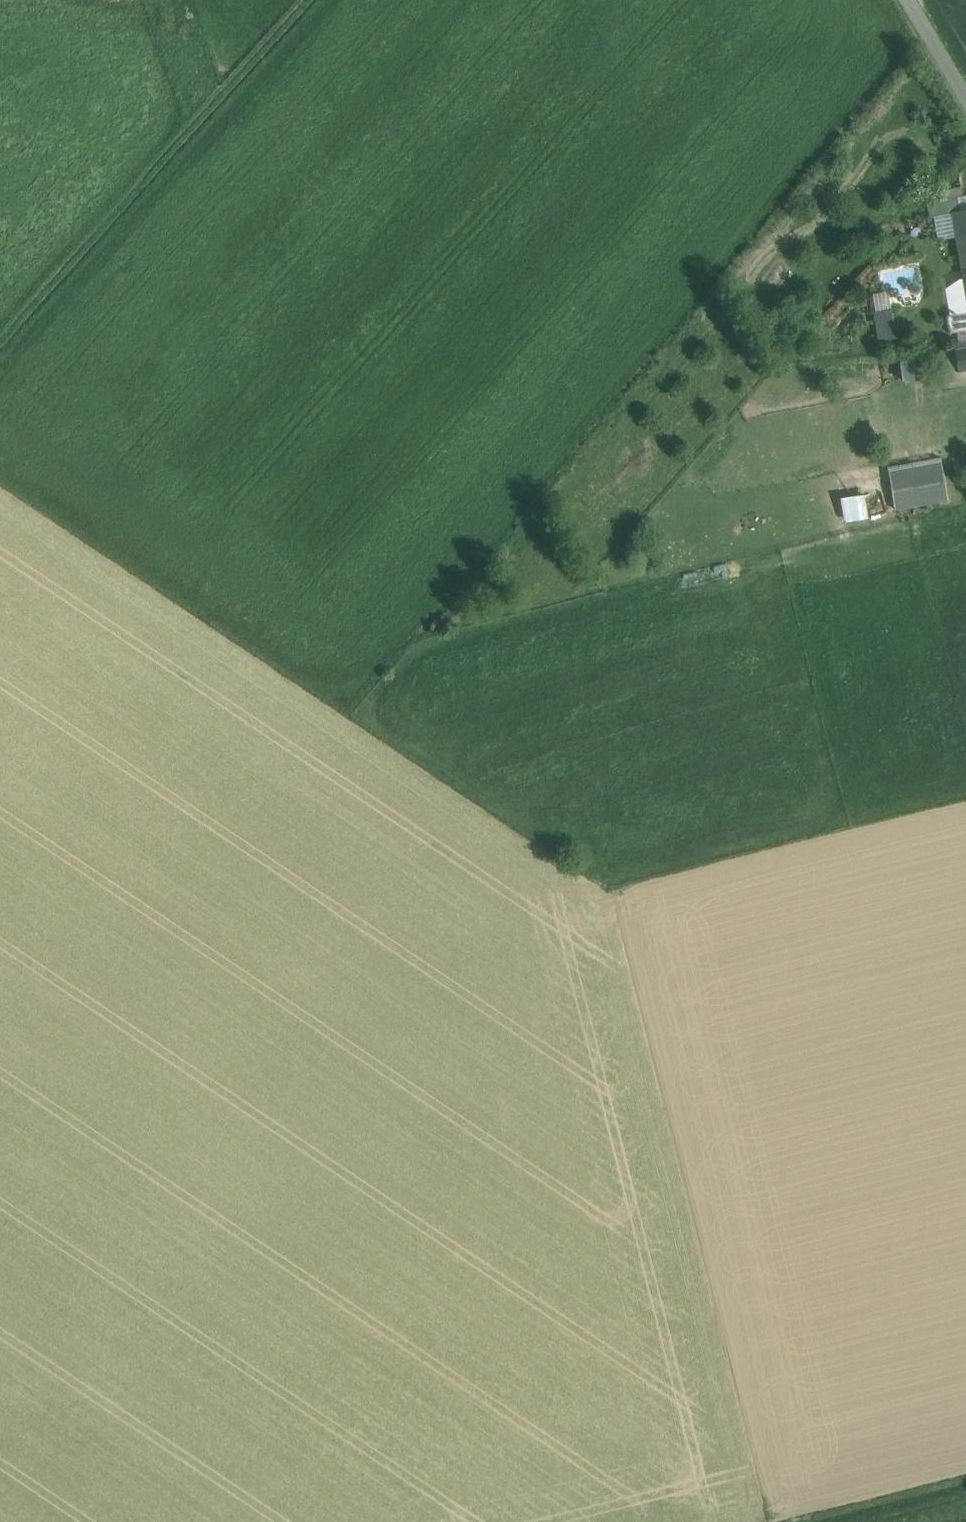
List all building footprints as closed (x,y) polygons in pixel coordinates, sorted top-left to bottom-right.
[(957,198),(960,211),(965,210),(965,196),(957,198)] [(957,198),(926,203),(929,218),(951,214),(951,213),(960,211),(957,198)] [(951,213),(951,214),(963,279),(965,297),(965,210),(960,211),(951,213)] [(946,288),(949,307),(951,307),(952,315),(965,312),(965,297),(963,279),(959,280),(946,288)] [(891,310),(874,313),(878,342),(896,338),(891,310)] [(946,316),(949,333),(965,330),(965,312),(952,315),(946,316)] [(954,350),(959,373),(965,372),(965,348),(954,350)] [(925,379),(921,356),(898,359),(902,383),(925,379)] [(942,466),(889,475),(894,509),(948,500),(942,466)] [(864,495),(840,499),(844,518),(867,515),(864,495)]
